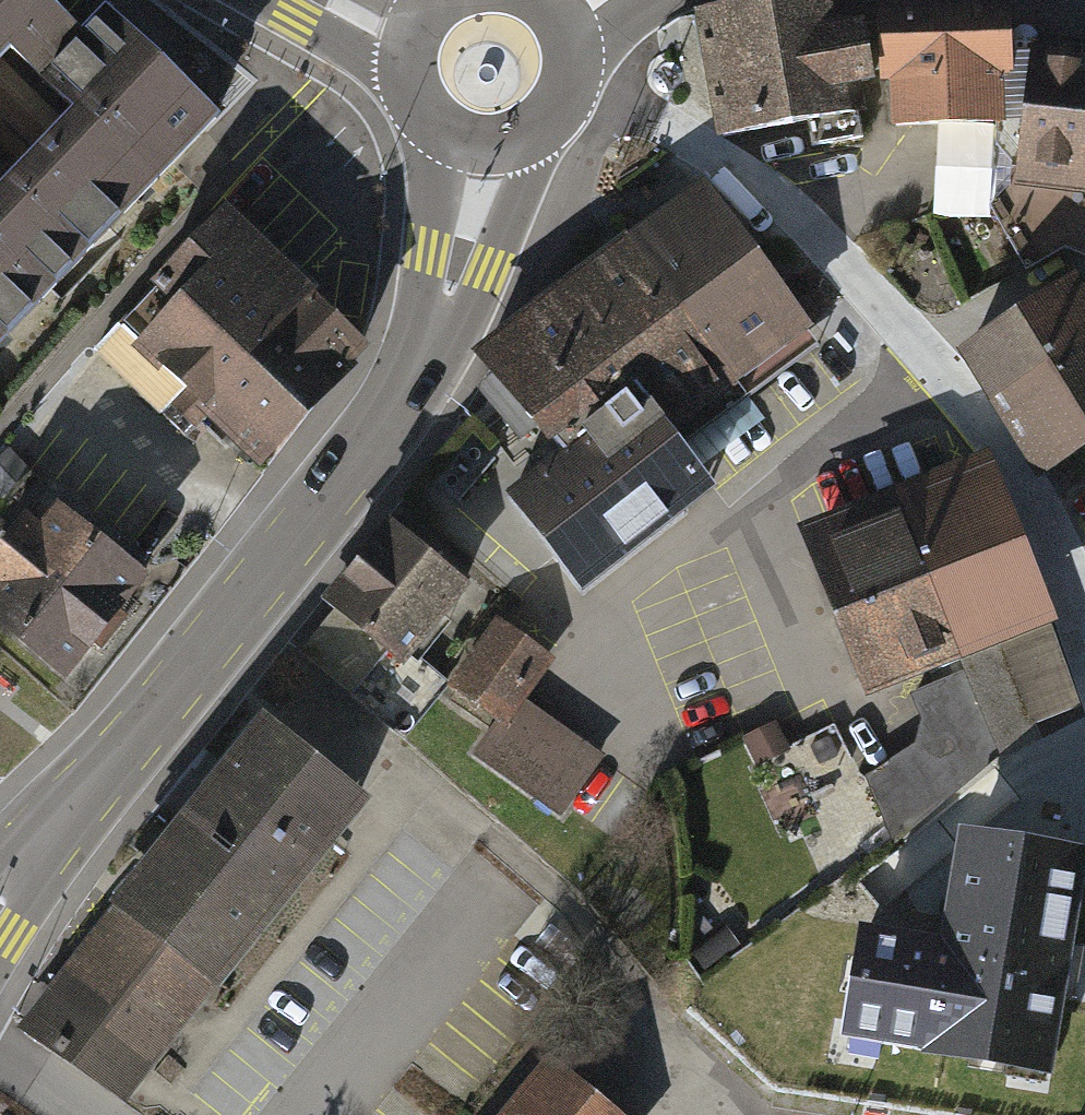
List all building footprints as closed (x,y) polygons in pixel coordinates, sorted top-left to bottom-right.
[(31,0),(0,0),(0,354),(216,126),(107,23),(82,49),(31,0)] [(703,12),(723,140),(861,117),(856,89),(871,87),(860,20),(845,23),(841,0),(779,0),(703,12)] [(878,83),(887,83),(889,128),(1004,124),(1002,74),(1010,74),(1007,0),(875,0),(878,83)] [(1030,36),(1013,183),(1084,192),(1084,43),(1030,36)] [(823,347),(709,190),(639,241),(752,398),(823,347)] [(358,347),(233,230),(133,336),(258,453),(358,347)] [(687,445),(752,398),(639,241),(573,287),(636,375),(687,445)] [(954,360),(991,417),(1084,357),(1084,288),(1080,279),(954,360)] [(546,439),(636,375),(573,287),(483,352),(546,439)] [(991,417),(1038,488),(1084,460),(1084,357),(991,417)] [(636,375),(546,439),(641,571),(707,523),(663,462),(687,445),(636,375)] [(1028,554),(990,457),(796,532),(834,630),(1028,554)] [(188,478),(129,508),(151,550),(209,521),(188,478)] [(67,499),(48,523),(32,511),(0,552),(0,581),(5,585),(0,591),(0,620),(62,668),(146,560),(67,499)] [(480,595),(401,535),(304,663),(358,703),(389,663),(414,681),(480,595)] [(1057,630),(1028,554),(834,630),(864,705),(1057,630)] [(556,669),(499,632),(453,700),(503,733),(482,766),(570,825),(611,763),(529,709),(556,669)] [(776,718),(740,734),(754,764),(789,748),(776,718)] [(268,725),(124,907),(211,978),(214,980),(359,798),(268,725)] [(945,977),(890,968),(876,1050),(1034,1078),(1064,905),(961,887),(945,977)] [(122,1095),(211,978),(124,907),(29,1030),(122,1095)] [(556,1068),(518,1114),(614,1114),(556,1068)]
